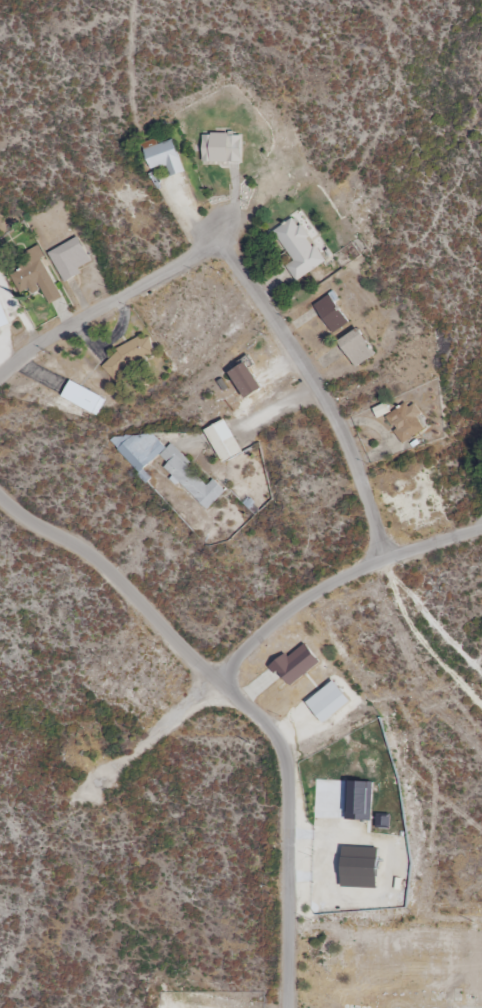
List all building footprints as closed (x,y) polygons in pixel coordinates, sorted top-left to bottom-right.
[(242,162),(242,135),(203,135),(203,162),(242,162)] [(151,170),(167,165),(170,177),(184,173),(175,140),(145,149),(151,170)] [(296,282),(326,261),(296,216),(273,231),(293,261),(286,266),(296,282)] [(50,251),(64,282),(82,273),(80,268),(92,262),(80,237),(50,251)] [(63,298),(37,246),(23,253),(28,264),(11,273),(21,293),(31,288),(34,294),(42,290),(50,304),(63,298)] [(335,300),(331,294),(314,305),(333,333),(350,322),(334,300),(335,300)] [(11,324),(0,297),(0,329),(11,324)] [(355,367),(376,355),(360,329),(339,341),(355,367)] [(116,381),(155,347),(142,332),(103,367),(116,381)] [(234,369),(242,397),(260,392),(252,364),(234,369)] [(97,416),(106,399),(72,380),(62,396),(97,416)] [(418,417),(422,414),(412,400),(385,419),(404,444),(425,428),(418,417)] [(226,419),(205,430),(223,462),(232,457),(235,463),(247,456),(226,419)] [(206,510),(223,495),(174,442),(166,449),(158,441),(143,455),(150,463),(160,455),(169,464),(166,467),(206,510)] [(293,686),(320,660),(301,641),(274,668),(293,686)]
